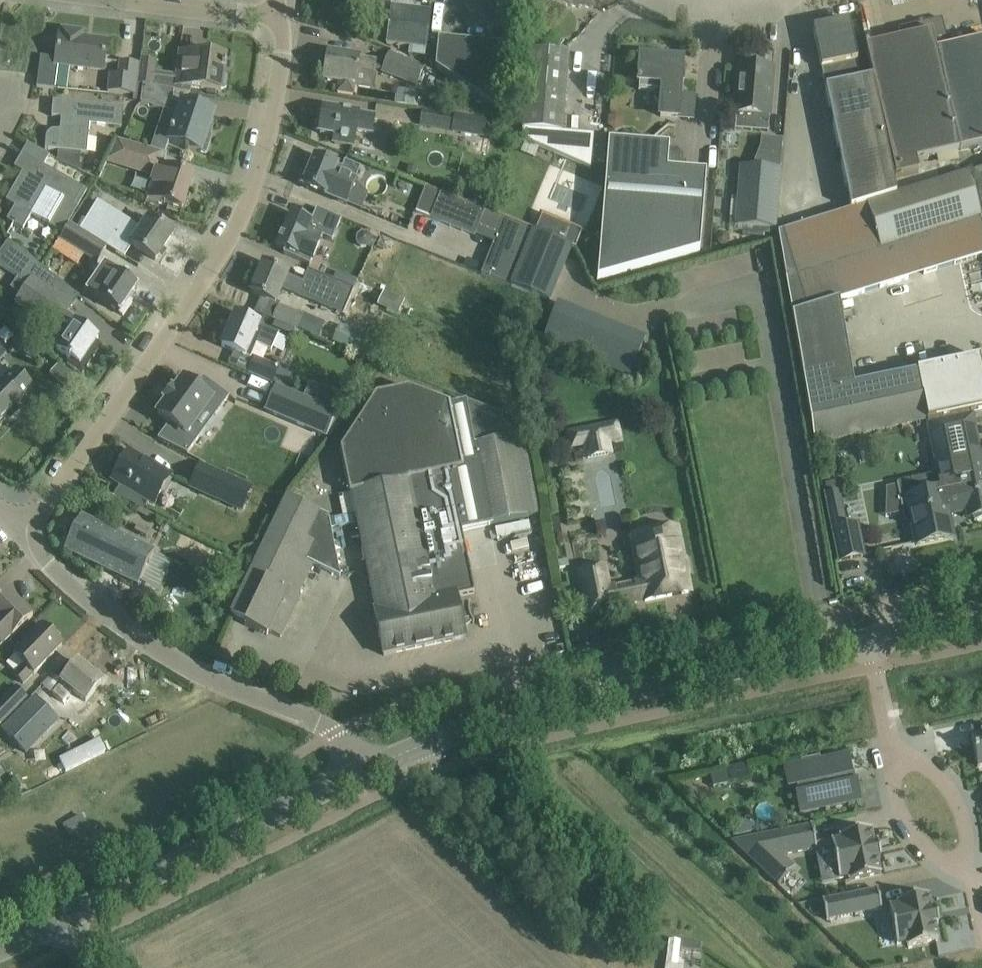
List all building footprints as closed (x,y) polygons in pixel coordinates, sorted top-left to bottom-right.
[(390,29),(388,44),(426,48),(428,34),(430,14),(397,10),(392,10),(390,26),(390,29)] [(901,39),(865,47),(872,78),(892,177),(918,171),(915,160),(958,150),(936,51),(948,48),(941,19),(898,28),(901,39)] [(849,22),(813,29),(850,207),(895,193),(892,177),(872,78),(861,80),(849,22)] [(103,70),(106,42),(81,39),(82,33),(61,30),(60,36),(59,36),(56,58),(40,56),(36,87),(54,89),(57,64),(103,70)] [(501,45),(438,38),(435,67),(495,107),(501,45)] [(936,51),(958,150),(981,145),(981,41),(948,48),(936,51)] [(568,54),(529,50),(521,141),(590,168),(593,136),(561,133),(568,54)] [(373,75),(376,61),(359,59),(359,57),(327,52),(323,80),(339,82),(337,92),(354,95),(355,95),(357,95),(359,85),(365,86),(367,74),(373,75)] [(179,58),(177,75),(174,91),(190,93),(191,88),(221,92),(221,89),(226,88),(228,76),(223,72),(225,58),(195,54),(194,60),(179,58)] [(412,63),(389,54),(382,72),(416,85),(423,69),(411,65),(412,63)] [(641,58),(638,90),(655,91),(654,98),(659,103),(661,103),(660,117),(677,118),(681,61),(641,58)] [(140,64),(137,85),(142,86),(154,88),(156,72),(157,61),(140,59),(140,64)] [(136,96),(137,85),(140,64),(119,61),(117,75),(109,74),(107,92),(133,95),(136,96)] [(773,68),(737,65),(733,113),(769,116),(773,68)] [(189,149),(201,152),(206,154),(211,137),(206,136),(213,115),(180,104),(172,102),(174,91),(154,88),(142,86),(140,102),(141,102),(140,103),(176,115),(167,142),(185,147),(185,149),(188,151),(189,149)] [(76,91),(76,101),(93,100),(93,91),(76,91)] [(454,96),(446,115),(454,116),(454,114),(482,119),(483,114),(454,96)] [(121,129),(123,107),(53,101),(51,117),(61,118),(60,131),(55,130),(52,131),(49,132),(47,135),(46,138),(45,149),(58,151),(57,160),(66,164),(67,151),(87,153),(89,126),(121,129)] [(317,118),(315,130),(319,131),(319,133),(334,136),(333,143),(337,144),(355,147),(358,133),(373,136),(376,117),(343,111),(323,108),(321,118),(317,118)] [(454,116),(451,132),(484,138),(487,120),(482,119),(454,114),(454,116)] [(609,117),(608,126),(615,130),(622,127),(623,118),(616,114),(609,117)] [(775,229),(782,140),(761,138),(759,148),(751,167),(740,166),(735,226),(775,229)] [(162,166),(165,154),(117,140),(106,164),(153,178),(146,197),(181,209),(193,176),(162,166)] [(669,146),(608,141),(597,280),(699,251),(706,173),(685,171),(685,166),(679,165),(680,158),(676,153),(668,153),(669,146)] [(49,156),(27,144),(14,168),(22,173),(6,201),(14,206),(7,220),(23,229),(31,215),(62,233),(86,190),(43,166),(49,156)] [(302,186),(348,204),(358,179),(356,179),(359,167),(344,161),(342,168),(337,166),(337,165),(314,156),(307,174),(303,172),(299,182),(303,183),(302,186)] [(408,164),(405,172),(414,175),(417,167),(408,164)] [(973,171),(981,212),(981,169),(973,171)] [(967,173),(865,204),(837,214),(778,233),(814,444),(927,421),(938,417),(970,411),(981,408),(981,371),(980,363),(918,377),(917,372),(853,385),(839,300),(981,256),(981,235),(977,220),(981,218),(967,173)] [(431,217),(430,218),(475,236),(485,211),(440,193),(431,217)] [(86,218),(80,229),(108,247),(116,234),(122,238),(155,260),(173,234),(156,222),(150,218),(141,231),(124,220),(120,226),(93,208),(86,218)] [(285,249),(283,253),(310,264),(322,236),(331,240),(341,219),(317,208),(310,223),(290,214),(276,246),(285,249)] [(542,216),(536,231),(573,246),(575,247),(581,232),(542,216)] [(503,218),(481,274),(510,286),(533,230),(503,218)] [(70,224),(60,239),(98,263),(108,248),(108,247),(80,229),(76,227),(70,224)] [(533,230),(510,286),(550,302),(572,247),(573,246),(536,231),(533,230)] [(372,236),(368,232),(362,231),(357,235),(356,242),(360,247),(367,247),(372,243),(372,236)] [(0,251),(0,266),(9,272),(18,277),(10,289),(15,292),(19,295),(15,301),(14,302),(16,303),(55,330),(56,328),(67,335),(56,351),(71,361),(68,365),(81,374),(94,355),(89,352),(98,340),(87,333),(90,329),(67,313),(78,295),(62,284),(8,240),(0,251)] [(343,314),(354,289),(308,269),(303,282),(287,275),(279,271),(263,264),(251,293),(275,304),(281,288),(343,314)] [(116,275),(104,267),(87,291),(119,313),(136,288),(116,274),(116,275)] [(397,311),(403,299),(385,291),(379,303),(397,311)] [(645,338),(557,302),(541,345),(629,379),(645,338)] [(303,315),(281,306),(272,327),(293,335),(295,329),(297,330),(303,315)] [(259,325),(235,314),(221,346),(245,357),(246,356),(250,358),(256,344),(271,350),(278,333),(259,325)] [(384,343),(339,324),(331,342),(377,361),(384,343)] [(287,389),(293,375),(279,369),(279,368),(254,357),(247,373),(272,384),(273,383),(287,389)] [(50,374),(59,383),(69,374),(59,364),(50,374)] [(4,417),(9,420),(20,411),(16,405),(34,387),(15,368),(2,380),(2,379),(0,381),(0,421),(4,417)] [(202,435),(203,434),(193,427),(206,408),(216,414),(229,395),(203,377),(195,388),(183,379),(174,392),(171,390),(164,400),(167,402),(158,415),(170,424),(159,440),(188,454),(202,435)] [(309,382),(302,399),(321,407),(329,390),(309,382)] [(276,388),(266,411),(325,436),(335,413),(321,407),(302,399),(276,388)] [(448,405),(407,389),(375,396),(341,448),(375,610),(373,610),(383,655),(465,638),(462,626),(471,621),(473,624),(474,623),(470,617),(469,610),(470,604),(469,603),(468,607),(458,605),(456,597),(474,593),(461,531),(537,514),(518,422),(465,402),(449,405),(448,405)] [(903,512),(904,520),(910,519),(915,545),(953,537),(948,515),(966,511),(968,517),(981,514),(981,468),(970,411),(938,417),(927,421),(942,490),(910,497),(908,487),(898,489),(897,485),(886,488),(885,516),(903,512)] [(623,439),(619,421),(568,431),(572,449),(584,447),(587,460),(614,455),(611,441),(623,439)] [(153,504),(170,476),(128,452),(112,479),(120,484),(113,496),(143,510),(149,501),(153,504)] [(242,510),(251,488),(200,465),(190,487),(242,510)] [(838,491),(827,493),(828,501),(840,498),(838,491)] [(239,596),(230,614),(246,621),(244,625),(266,635),(268,632),(280,637),(289,619),(300,596),(298,595),(313,564),(340,578),(330,528),(328,517),(287,496),(274,523),(239,596)] [(138,586),(154,552),(81,516),(64,550),(138,586)] [(857,524),(833,528),(840,560),(863,555),(857,524)] [(632,538),(645,601),(688,592),(675,529),(656,533),(632,538)] [(611,605),(604,568),(578,573),(586,613),(612,607),(611,605)] [(220,589),(215,598),(230,605),(234,596),(220,589)] [(1,645),(11,635),(12,635),(31,616),(6,590),(0,596),(0,645),(1,645)] [(62,646),(42,626),(13,655),(23,665),(13,675),(22,684),(33,673),(34,674),(62,646)] [(102,682),(77,661),(64,677),(52,694),(63,703),(72,691),(85,702),(102,682)] [(15,687),(0,703),(0,724),(1,725),(27,698),(15,687)] [(34,699),(3,731),(25,753),(56,720),(34,699)] [(971,735),(978,767),(981,766),(981,733),(971,735)] [(796,765),(800,782),(796,783),(798,793),(796,794),(800,813),(860,801),(854,771),(851,772),(847,754),(820,760),(819,756),(802,760),(802,764),(796,765)] [(726,768),(730,784),(750,780),(746,764),(726,768)] [(812,824),(731,841),(778,886),(796,868),(783,856),(815,849),(817,849),(816,845),(812,824)] [(817,849),(815,849),(822,882),(839,879),(849,877),(849,881),(880,874),(877,864),(876,858),(880,857),(878,845),(874,845),(870,829),(840,835),(841,839),(831,841),(816,845),(817,849)] [(826,921),(882,909),(878,889),(822,900),(826,921)] [(889,907),(897,944),(907,942),(907,946),(938,940),(934,924),(938,923),(936,910),(932,911),(928,895),(898,901),(899,905),(889,907)] [(698,941),(678,939),(677,949),(697,951),(698,941)]
